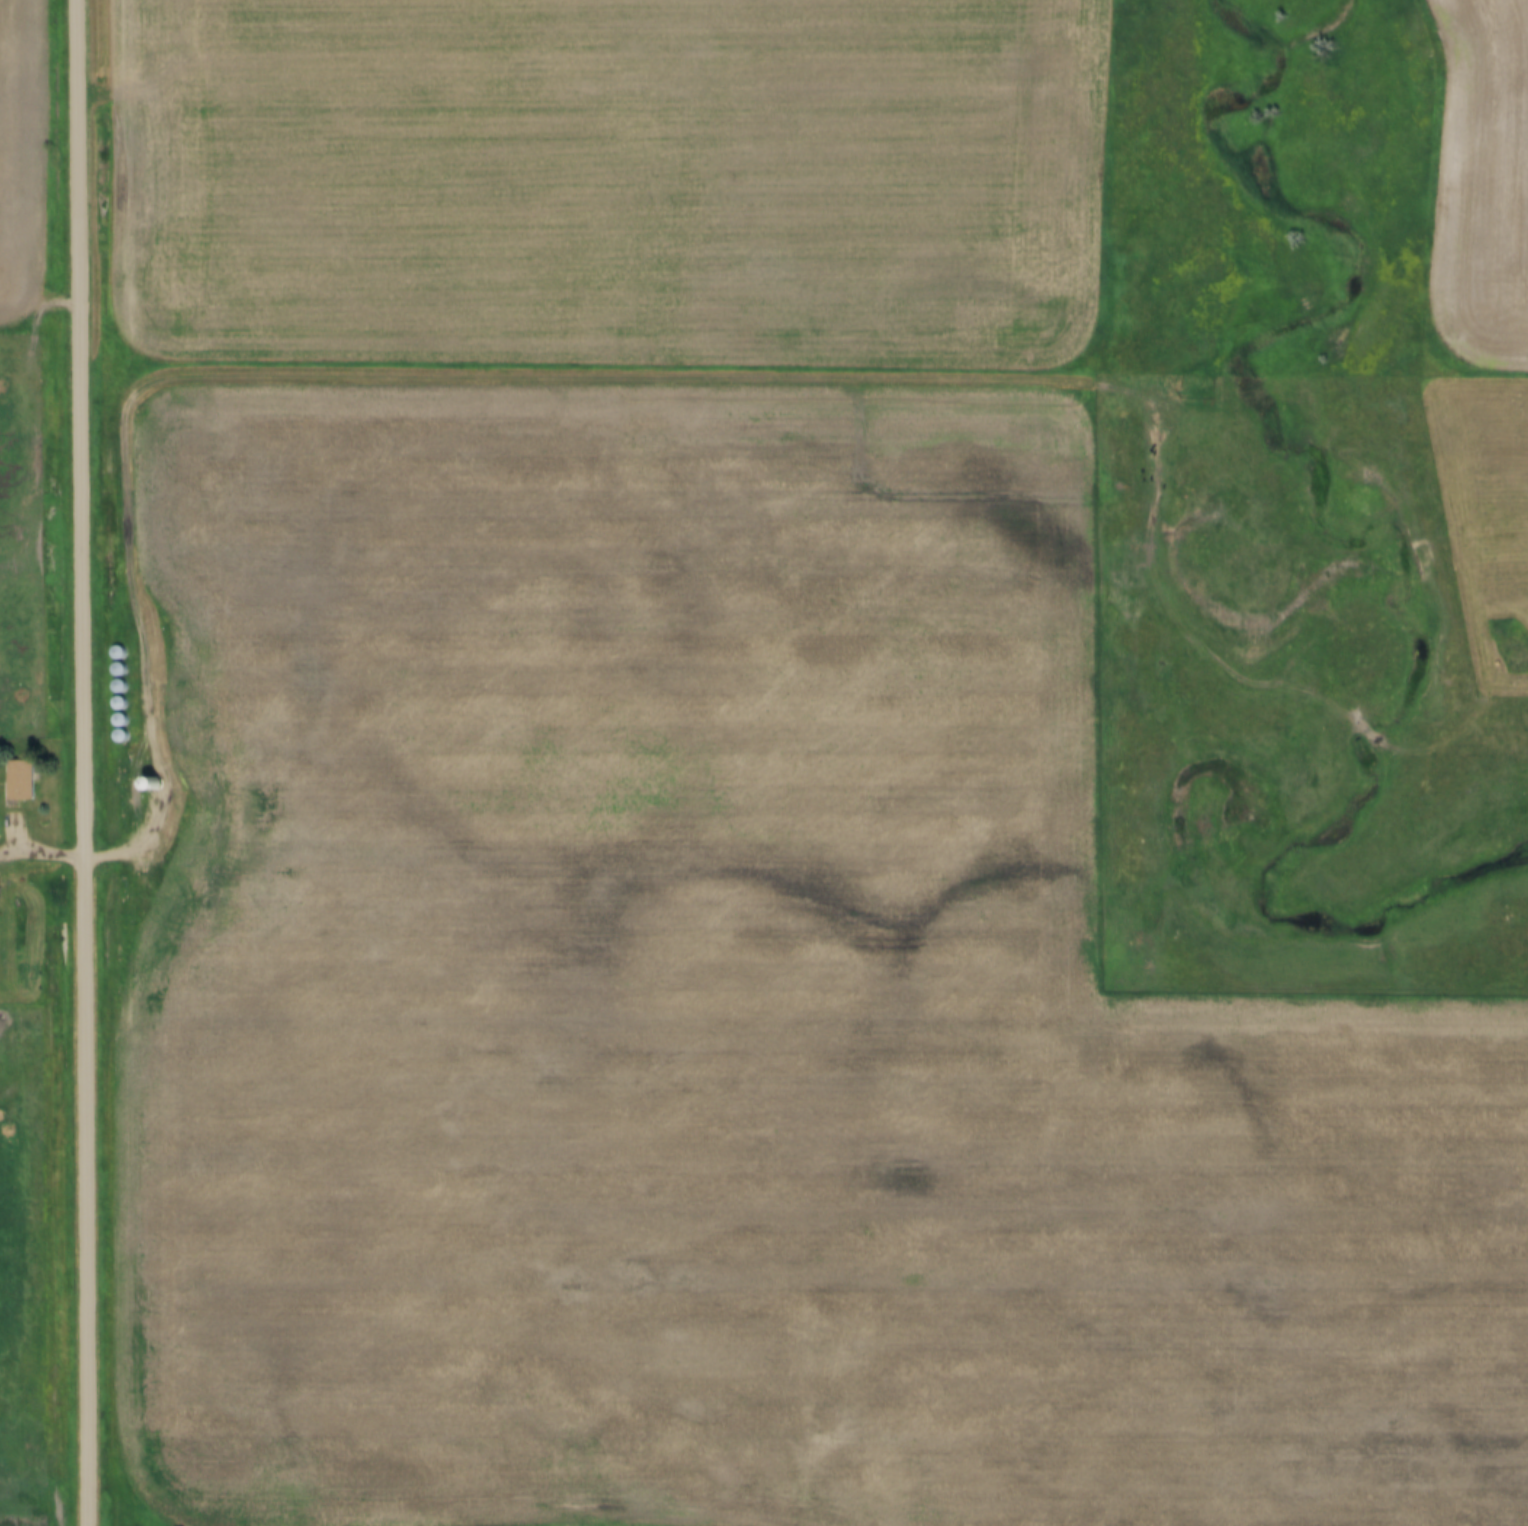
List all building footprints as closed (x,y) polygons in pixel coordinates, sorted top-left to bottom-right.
[(118,647),(108,650),(111,659),(121,656),(118,647)] [(30,762),(3,762),(3,802),(30,802),(30,762)]
